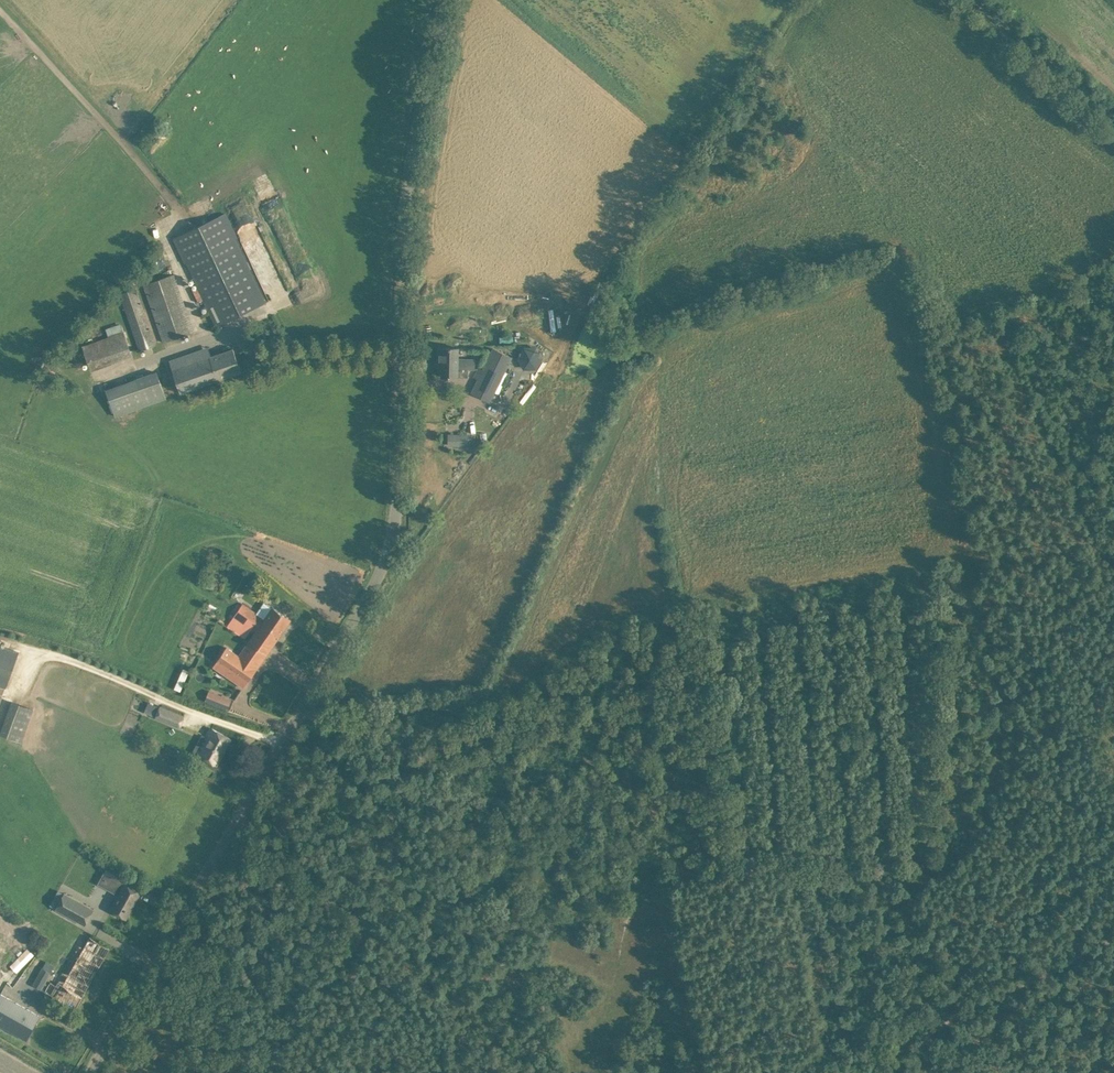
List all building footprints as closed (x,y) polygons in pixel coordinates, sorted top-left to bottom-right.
[(187,262),(212,315),(217,325),(266,302),(236,239),(238,238),(226,213),(172,237),(185,263),(187,262)] [(144,284),(164,342),(194,331),(174,274),(144,284)] [(120,293),(140,350),(156,345),(136,288),(120,293)] [(82,346),(90,368),(132,353),(124,331),(82,346)] [(522,368),(543,367),(542,345),(521,346),(522,368)] [(475,359),(458,358),(458,347),(438,347),(438,360),(442,360),(441,376),(457,377),(457,376),(468,376),(468,368),(474,369),(475,359)] [(233,348),(223,352),(173,370),(181,393),(241,371),(233,348)] [(478,379),(472,392),(489,401),(510,358),(493,350),(484,370),(478,367),(473,376),(478,379)] [(157,372),(106,390),(116,416),(166,398),(157,372)] [(448,433),(448,445),(458,446),(468,446),(468,434),(448,433)] [(256,631),(249,641),(267,653),(291,619),(273,607),(264,620),(259,617),(260,615),(243,603),(227,626),(245,638),(252,628),(256,631)] [(267,653),(249,641),(239,655),(227,647),(213,666),(244,687),(267,653)] [(6,687),(19,652),(0,645),(0,685),(6,687)] [(212,692),(209,701),(219,705),(222,696),(212,692)] [(0,734),(21,742),(33,709),(12,701),(0,734)] [(160,707),(156,717),(179,726),(183,716),(160,707)] [(200,756),(207,759),(215,764),(230,738),(220,733),(211,728),(207,736),(202,733),(193,751),(200,755),(200,756)] [(103,862),(99,869),(104,872),(104,873),(109,865),(103,862)] [(104,873),(99,883),(108,889),(114,878),(119,880),(123,873),(109,865),(104,873)] [(110,910),(116,913),(126,918),(141,892),(125,883),(110,910)] [(56,908),(85,924),(93,909),(64,893),(56,908)] [(21,950),(28,943),(0,916),(0,930),(21,950)] [(50,982),(45,991),(66,1003),(75,1008),(110,947),(100,942),(90,936),(75,962),(62,985),(58,982),(56,985),(50,982)] [(0,938),(0,952),(9,961),(16,954),(0,938)] [(42,967),(37,975),(47,981),(51,972),(42,967)] [(15,1034),(26,1040),(40,1016),(30,1010),(11,999),(1,993),(0,995),(0,1025),(15,1034)]
